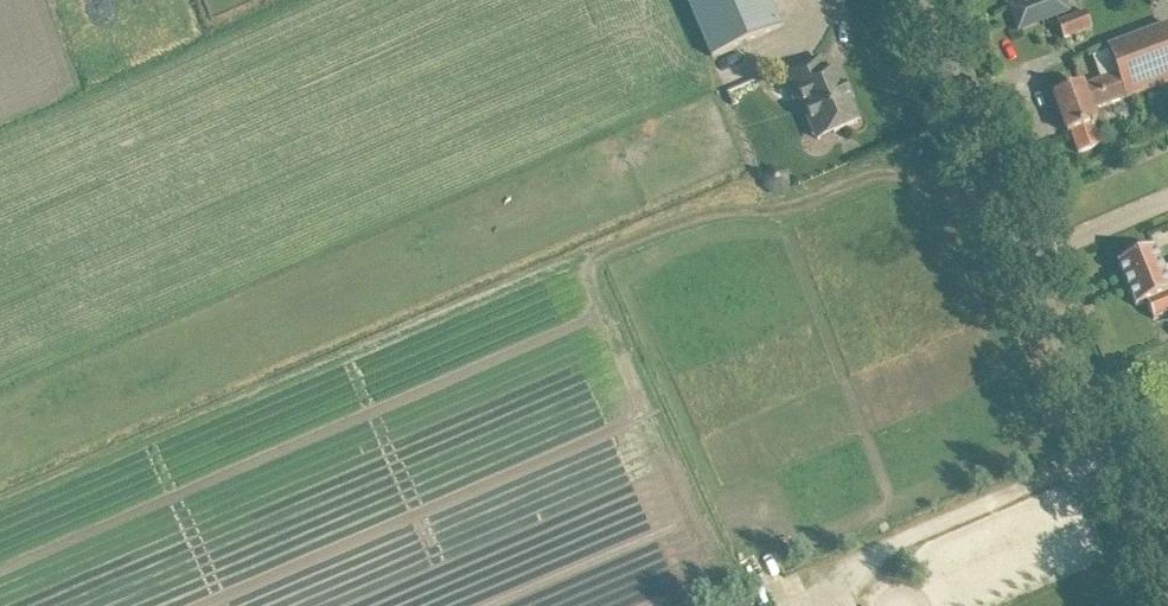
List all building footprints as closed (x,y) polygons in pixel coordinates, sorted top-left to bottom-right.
[(769,0),(686,0),(711,57),(781,27),(769,0)] [(1064,0),(1030,0),(1009,8),(1018,31),(1068,12),(1064,0)] [(1153,8),(1167,3),(1167,0),(1150,0),(1153,8)] [(1091,30),(1085,14),(1056,25),(1062,41),(1091,30)] [(1053,95),(1067,133),(1070,132),(1077,153),(1100,145),(1092,124),(1096,123),(1091,111),(1125,99),(1126,100),(1167,85),(1167,56),(1117,74),(1120,82),(1089,93),(1086,86),(1083,88),(1082,84),(1053,95)] [(857,123),(842,88),(845,86),(838,71),(825,76),(817,58),(781,73),(793,100),(799,97),(818,139),(857,123)] [(1154,319),(1167,313),(1167,277),(1167,278),(1154,247),(1143,251),(1142,247),(1126,253),(1128,258),(1117,262),(1135,306),(1146,302),(1154,319)]
